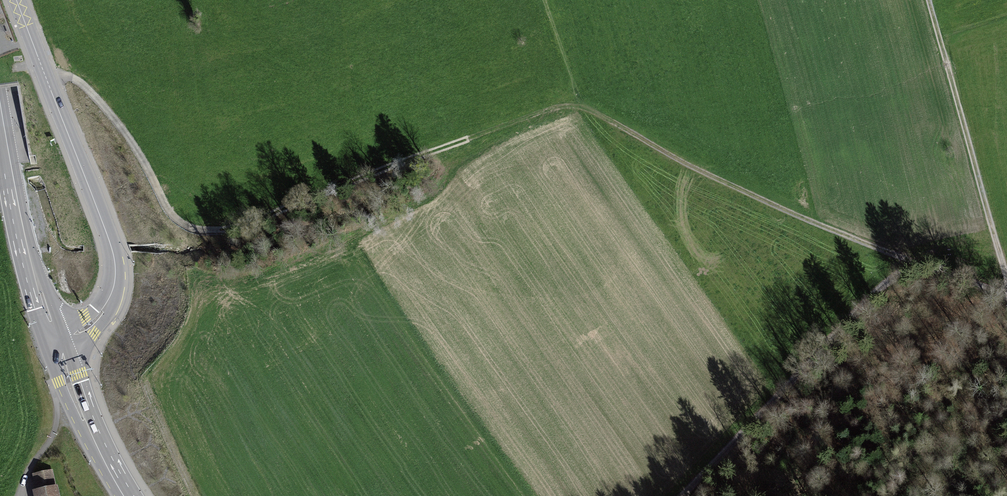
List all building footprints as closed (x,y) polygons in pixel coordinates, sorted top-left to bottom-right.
[(38,493),(39,495),(66,495),(64,487),(38,493)]
